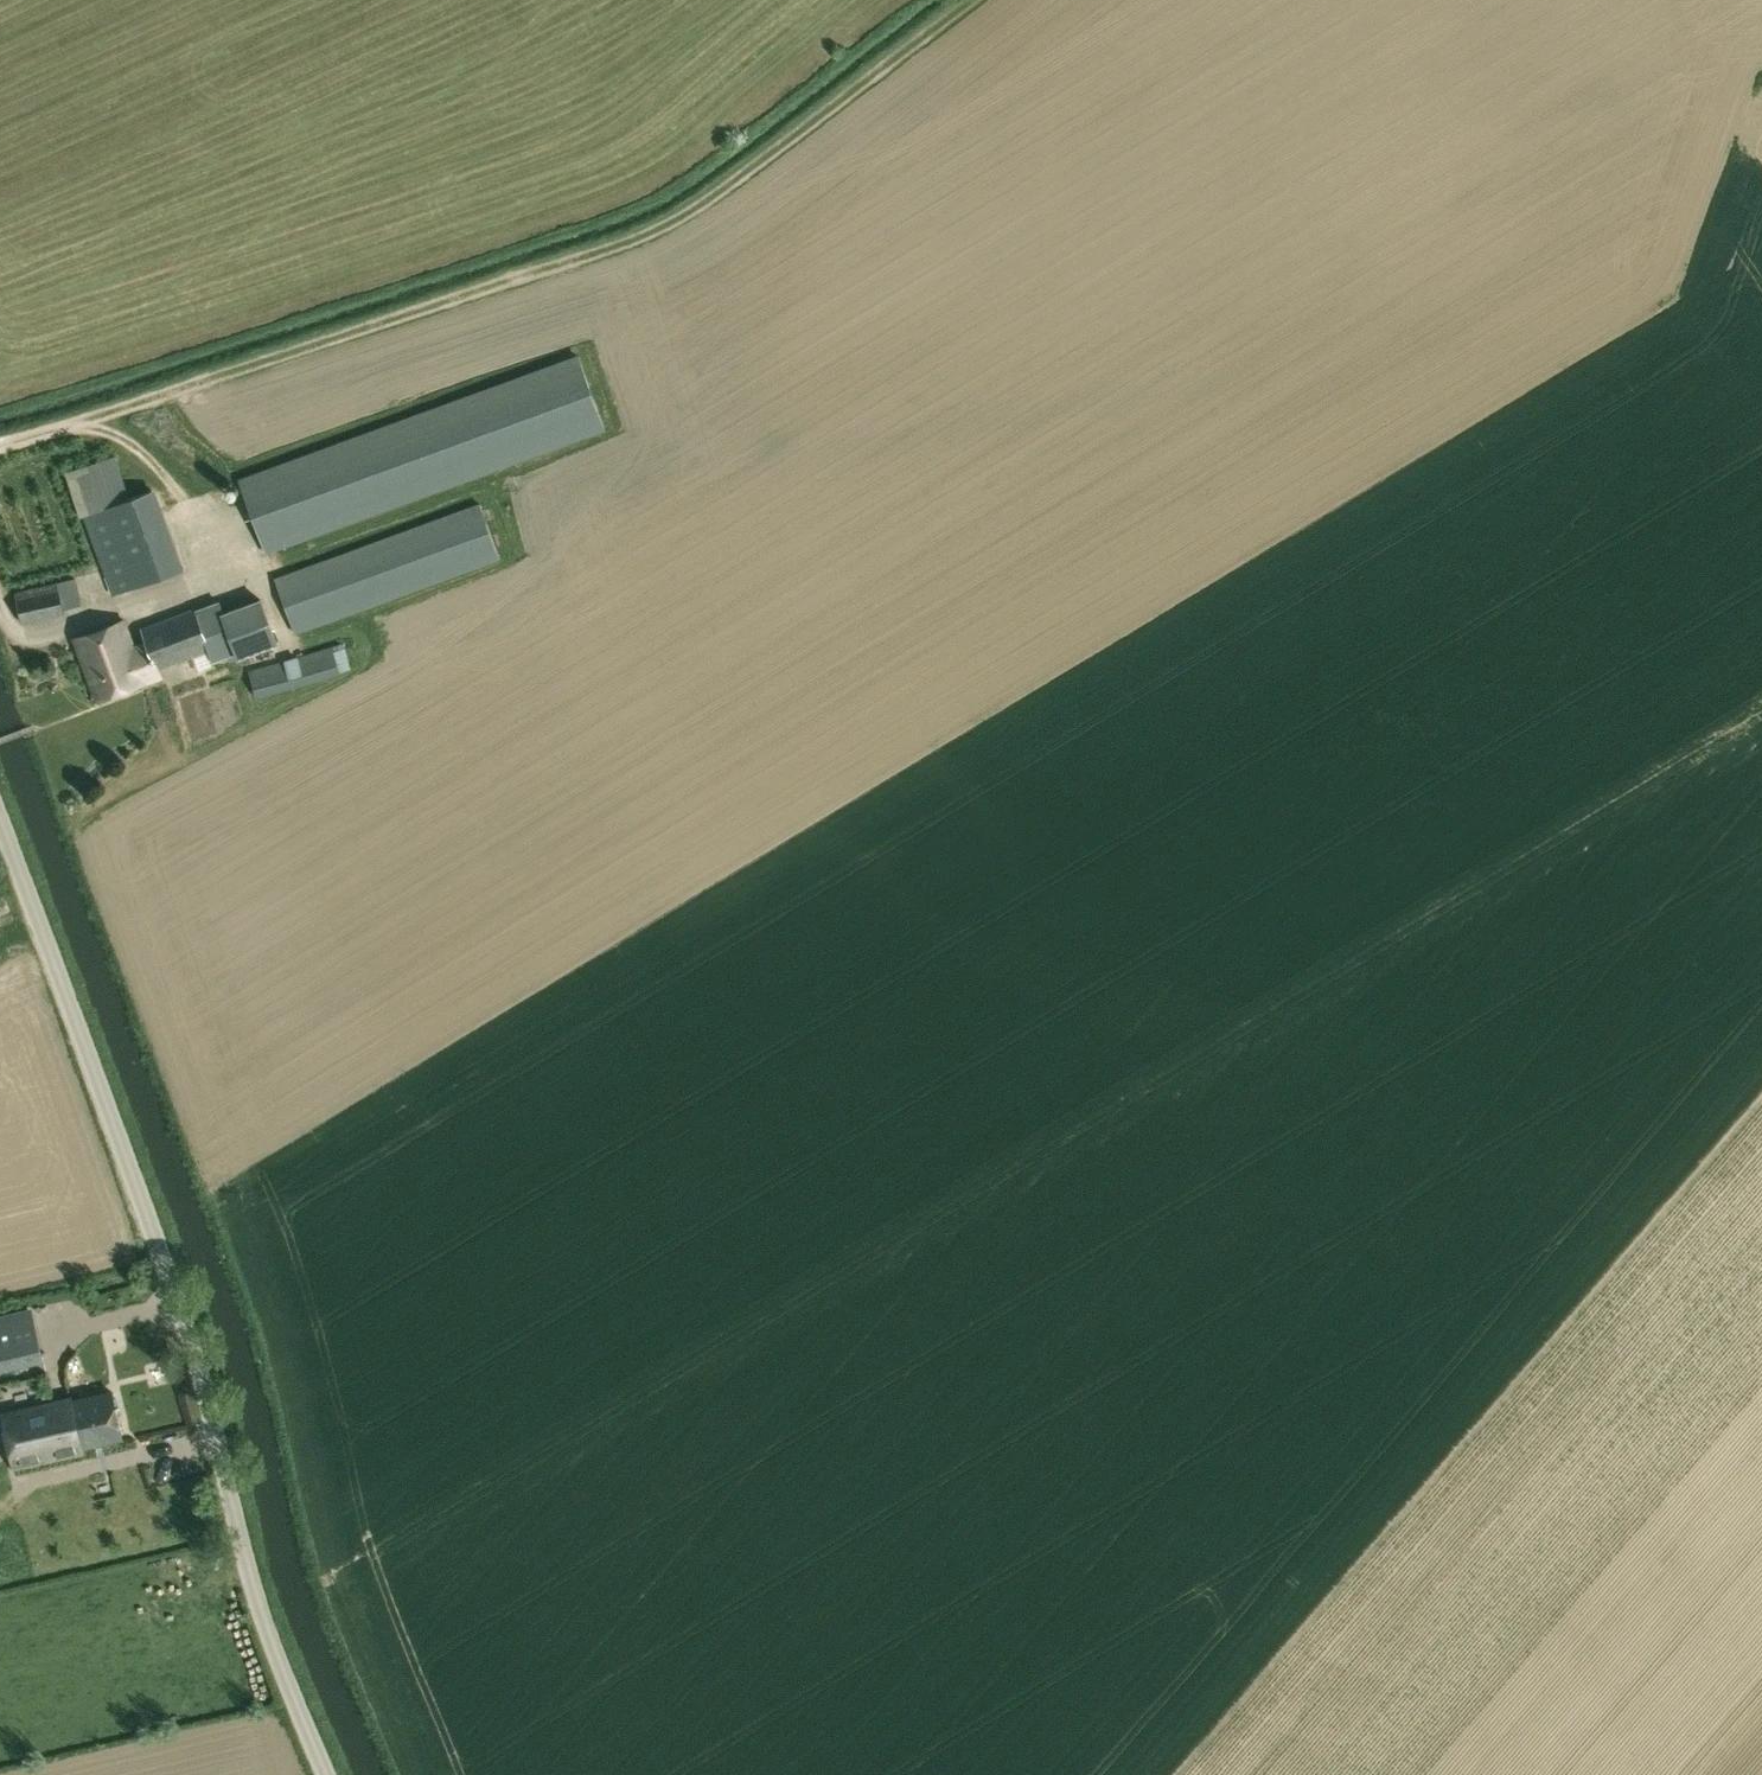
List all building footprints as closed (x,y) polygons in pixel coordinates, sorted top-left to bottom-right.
[(266,554),(606,430),(578,353),(238,478),(266,554)] [(66,471),(83,516),(131,498),(116,455),(66,471)] [(131,498),(83,516),(112,595),(185,569),(156,488),(131,498)] [(296,633),(501,558),(480,502),(275,577),(296,633)] [(57,582),(64,610),(82,605),(75,578),(57,582)] [(65,613),(64,610),(57,582),(15,591),(22,623),(65,613)] [(262,597),(225,611),(221,613),(236,653),(238,658),(279,642),(262,597)] [(195,609),(209,650),(213,661),(236,653),(221,613),(225,611),(221,599),(196,609),(195,609)] [(141,627),(147,641),(157,669),(209,650),(195,609),(196,609),(196,607),(141,627)] [(157,669),(147,641),(133,646),(124,620),(76,638),(99,699),(160,676),(157,669)] [(296,661),(288,664),(287,660),(250,671),(258,698),(342,672),(333,645),(295,657),(296,661)] [(0,1319),(0,1365),(43,1355),(33,1312),(0,1319)] [(85,1446),(86,1446),(122,1437),(112,1391),(75,1399),(73,1393),(5,1408),(20,1466),(87,1452),(85,1446)]
